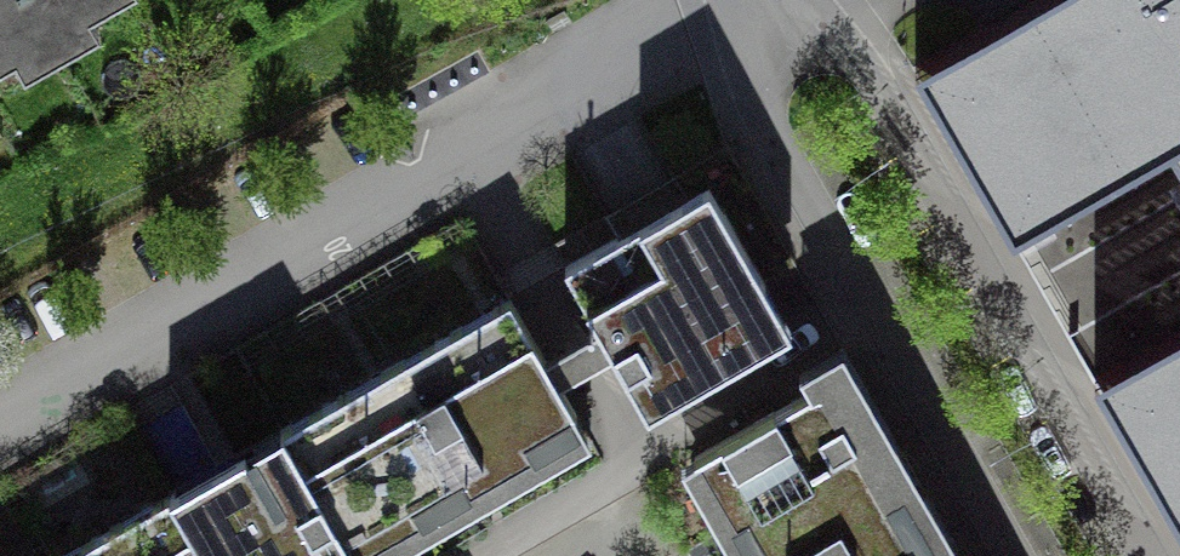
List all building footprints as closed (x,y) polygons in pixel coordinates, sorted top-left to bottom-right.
[(21,56),(14,44),(75,9),(82,21),(119,0),(0,0),(0,68),(21,56)] [(924,27),(1020,194),(1170,109),(1179,126),(1179,0),(971,0),(924,27)] [(709,185),(565,267),(606,339),(648,411),(792,329),(709,185)] [(356,555),(503,472),(584,426),(510,298),(283,429),(356,555)] [(1108,347),(1179,472),(1179,305),(1108,347)] [(695,457),(752,555),(969,555),(849,347),(800,374),(810,390),(695,457)] [(205,555),(356,555),(283,429),(169,493),(205,555)] [(169,493),(60,555),(205,555),(169,493)]
